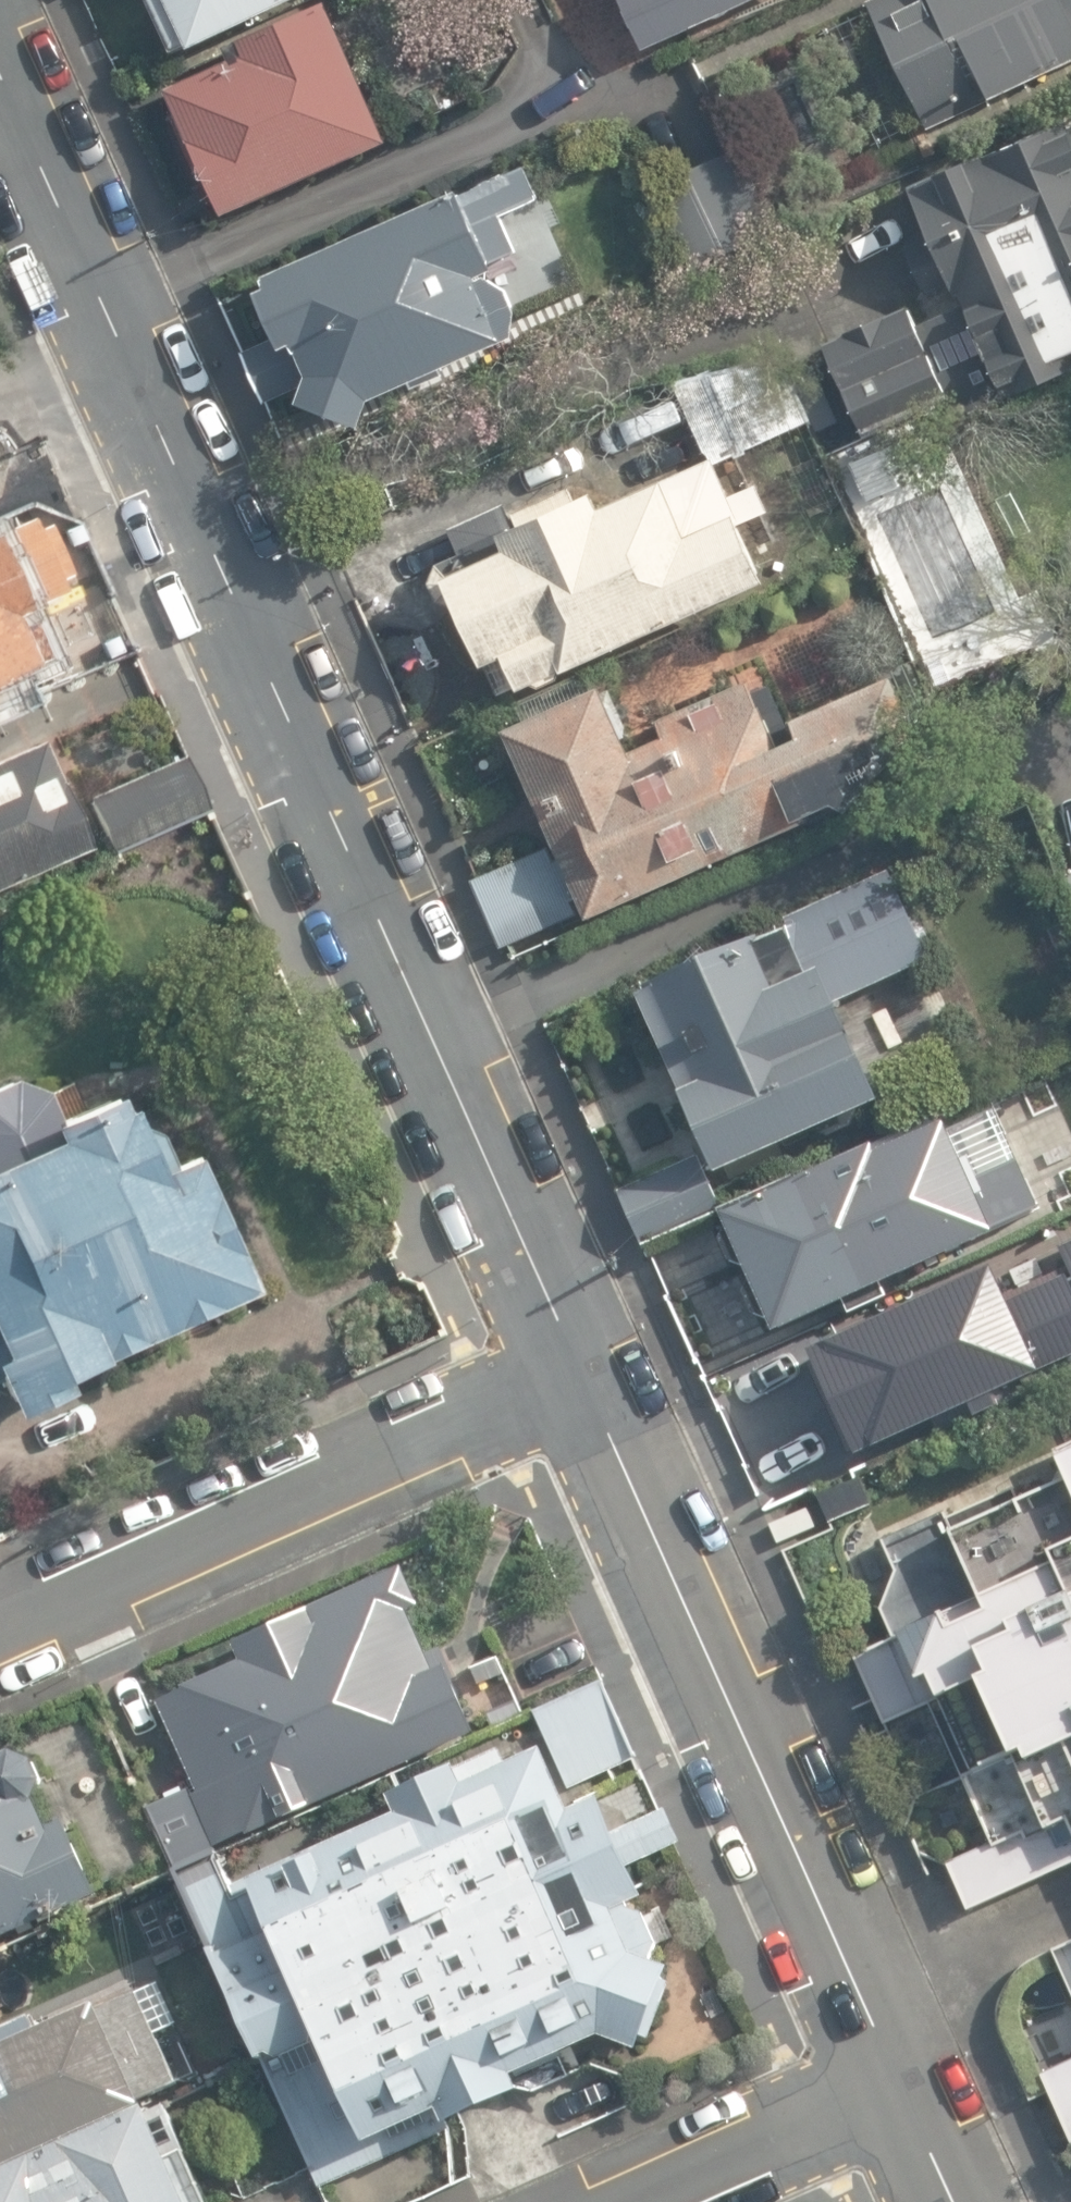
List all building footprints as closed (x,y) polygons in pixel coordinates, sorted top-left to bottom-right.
[(192,52),(303,0),(148,0),(174,56),(190,48),(192,52)] [(646,52),(761,0),(621,0),(646,52)] [(870,4),(930,130),(990,98),(993,102),(1070,66),(1070,0),(878,0),(870,4)] [(246,57),(167,90),(226,218),(391,144),(328,4),(240,43),(246,57)] [(825,345),(868,438),(1034,360),(1048,385),(1070,374),(1070,122),(909,190),(965,304),(918,326),(909,307),(825,345)] [(301,407),(364,432),(375,404),(518,342),(521,313),(511,292),(490,278),(481,283),(480,280),(498,273),(494,265),(520,254),(504,217),(542,200),(526,165),(463,196),(462,192),(266,281),(269,290),(256,295),(276,338),(242,353),(266,406),(308,386),(301,407)] [(565,678),(771,585),(715,461),(602,511),(595,496),(578,504),(571,489),(513,516),(519,529),(512,532),(511,529),(470,548),(472,551),(437,567),(431,587),(437,602),(455,608),(499,699),(518,691),(520,696),(538,688),(541,693),(563,683),(560,677),(563,676),(565,678)] [(34,516),(0,532),(0,700),(10,696),(2,678),(51,657),(31,609),(70,592),(64,581),(76,575),(52,523),(40,529),(34,516)] [(602,688),(505,733),(556,844),(586,909),(591,920),(836,807),(845,811),(942,767),(896,677),(795,723),(804,739),(784,749),(751,682),(657,723),(665,739),(631,753),(602,688)] [(38,739),(0,756),(0,885),(88,846),(38,739)] [(210,806),(188,755),(91,798),(114,849),(210,806)] [(586,909),(556,844),(474,882),(504,946),(586,909)] [(1062,887),(1070,910),(1070,883),(1062,887)] [(895,887),(638,1001),(719,1183),(883,1110),(838,1008),(932,966),(927,953),(935,950),(919,915),(909,920),(895,887)] [(193,1154),(175,1163),(161,1133),(136,1124),(128,1106),(121,1109),(114,1094),(60,1119),(47,1092),(13,1077),(0,1084),(0,1385),(14,1415),(70,1390),(64,1378),(256,1291),(193,1154)] [(770,1326),(777,1341),(930,1273),(926,1264),(990,1237),(942,1136),(881,1164),(877,1153),(722,1219),(729,1238),(724,1248),(732,1271),(747,1274),(754,1290),(746,1300),(756,1324),(770,1326)] [(644,1250),(727,1214),(702,1158),(619,1194),(644,1250)] [(809,1358),(860,1465),(1045,1383),(1044,1379),(1070,1367),(1070,1285),(1069,1282),(1010,1309),(995,1276),(809,1358)] [(1055,1451),(1069,1481),(1021,1504),(1015,1492),(951,1520),(948,1513),(884,1542),(897,1571),(881,1610),(896,1639),(854,1657),(920,1797),(961,1782),(990,1848),(949,1866),(969,1910),(1070,1866),(1070,1445),(1055,1451)] [(199,1793),(193,1796),(217,1850),(479,1735),(438,1646),(429,1650),(411,1613),(422,1609),(402,1565),(235,1644),(244,1662),(159,1703),(180,1752),(173,1756),(185,1782),(192,1779),(199,1793)] [(570,1790),(639,1759),(604,1681),(536,1711),(570,1790)] [(234,1885),(217,1850),(193,1796),(189,1789),(148,1807),(262,2061),(271,2056),(283,2062),(287,2060),(296,2078),(330,2062),(357,2121),(349,2127),(364,2154),(377,2148),(385,2165),(533,2098),(525,2080),(603,2040),(644,2057),(673,1985),(688,1977),(637,1866),(680,1843),(665,1810),(620,1831),(605,1796),(571,1812),(544,1750),(512,1764),(504,1750),(389,1800),(396,1815),(276,1871),(274,1867),(234,1885)] [(101,1897),(68,1824),(51,1830),(40,1803),(46,1784),(38,1763),(16,1754),(0,1761),(0,1942),(101,1897)] [(1051,1951),(1070,1996),(1070,1942),(1051,1951)] [(168,2110),(202,2092),(195,2079),(201,2075),(159,1982),(99,2009),(98,2006),(42,2031),(36,2017),(0,2032),(0,2174),(146,2107),(149,2113),(166,2106),(168,2110)] [(1043,2075),(1070,2140),(1070,2061),(1043,2075)] [(146,2107),(0,2174),(0,2201),(210,2201),(168,2110),(166,2106),(149,2113),(146,2107)]
